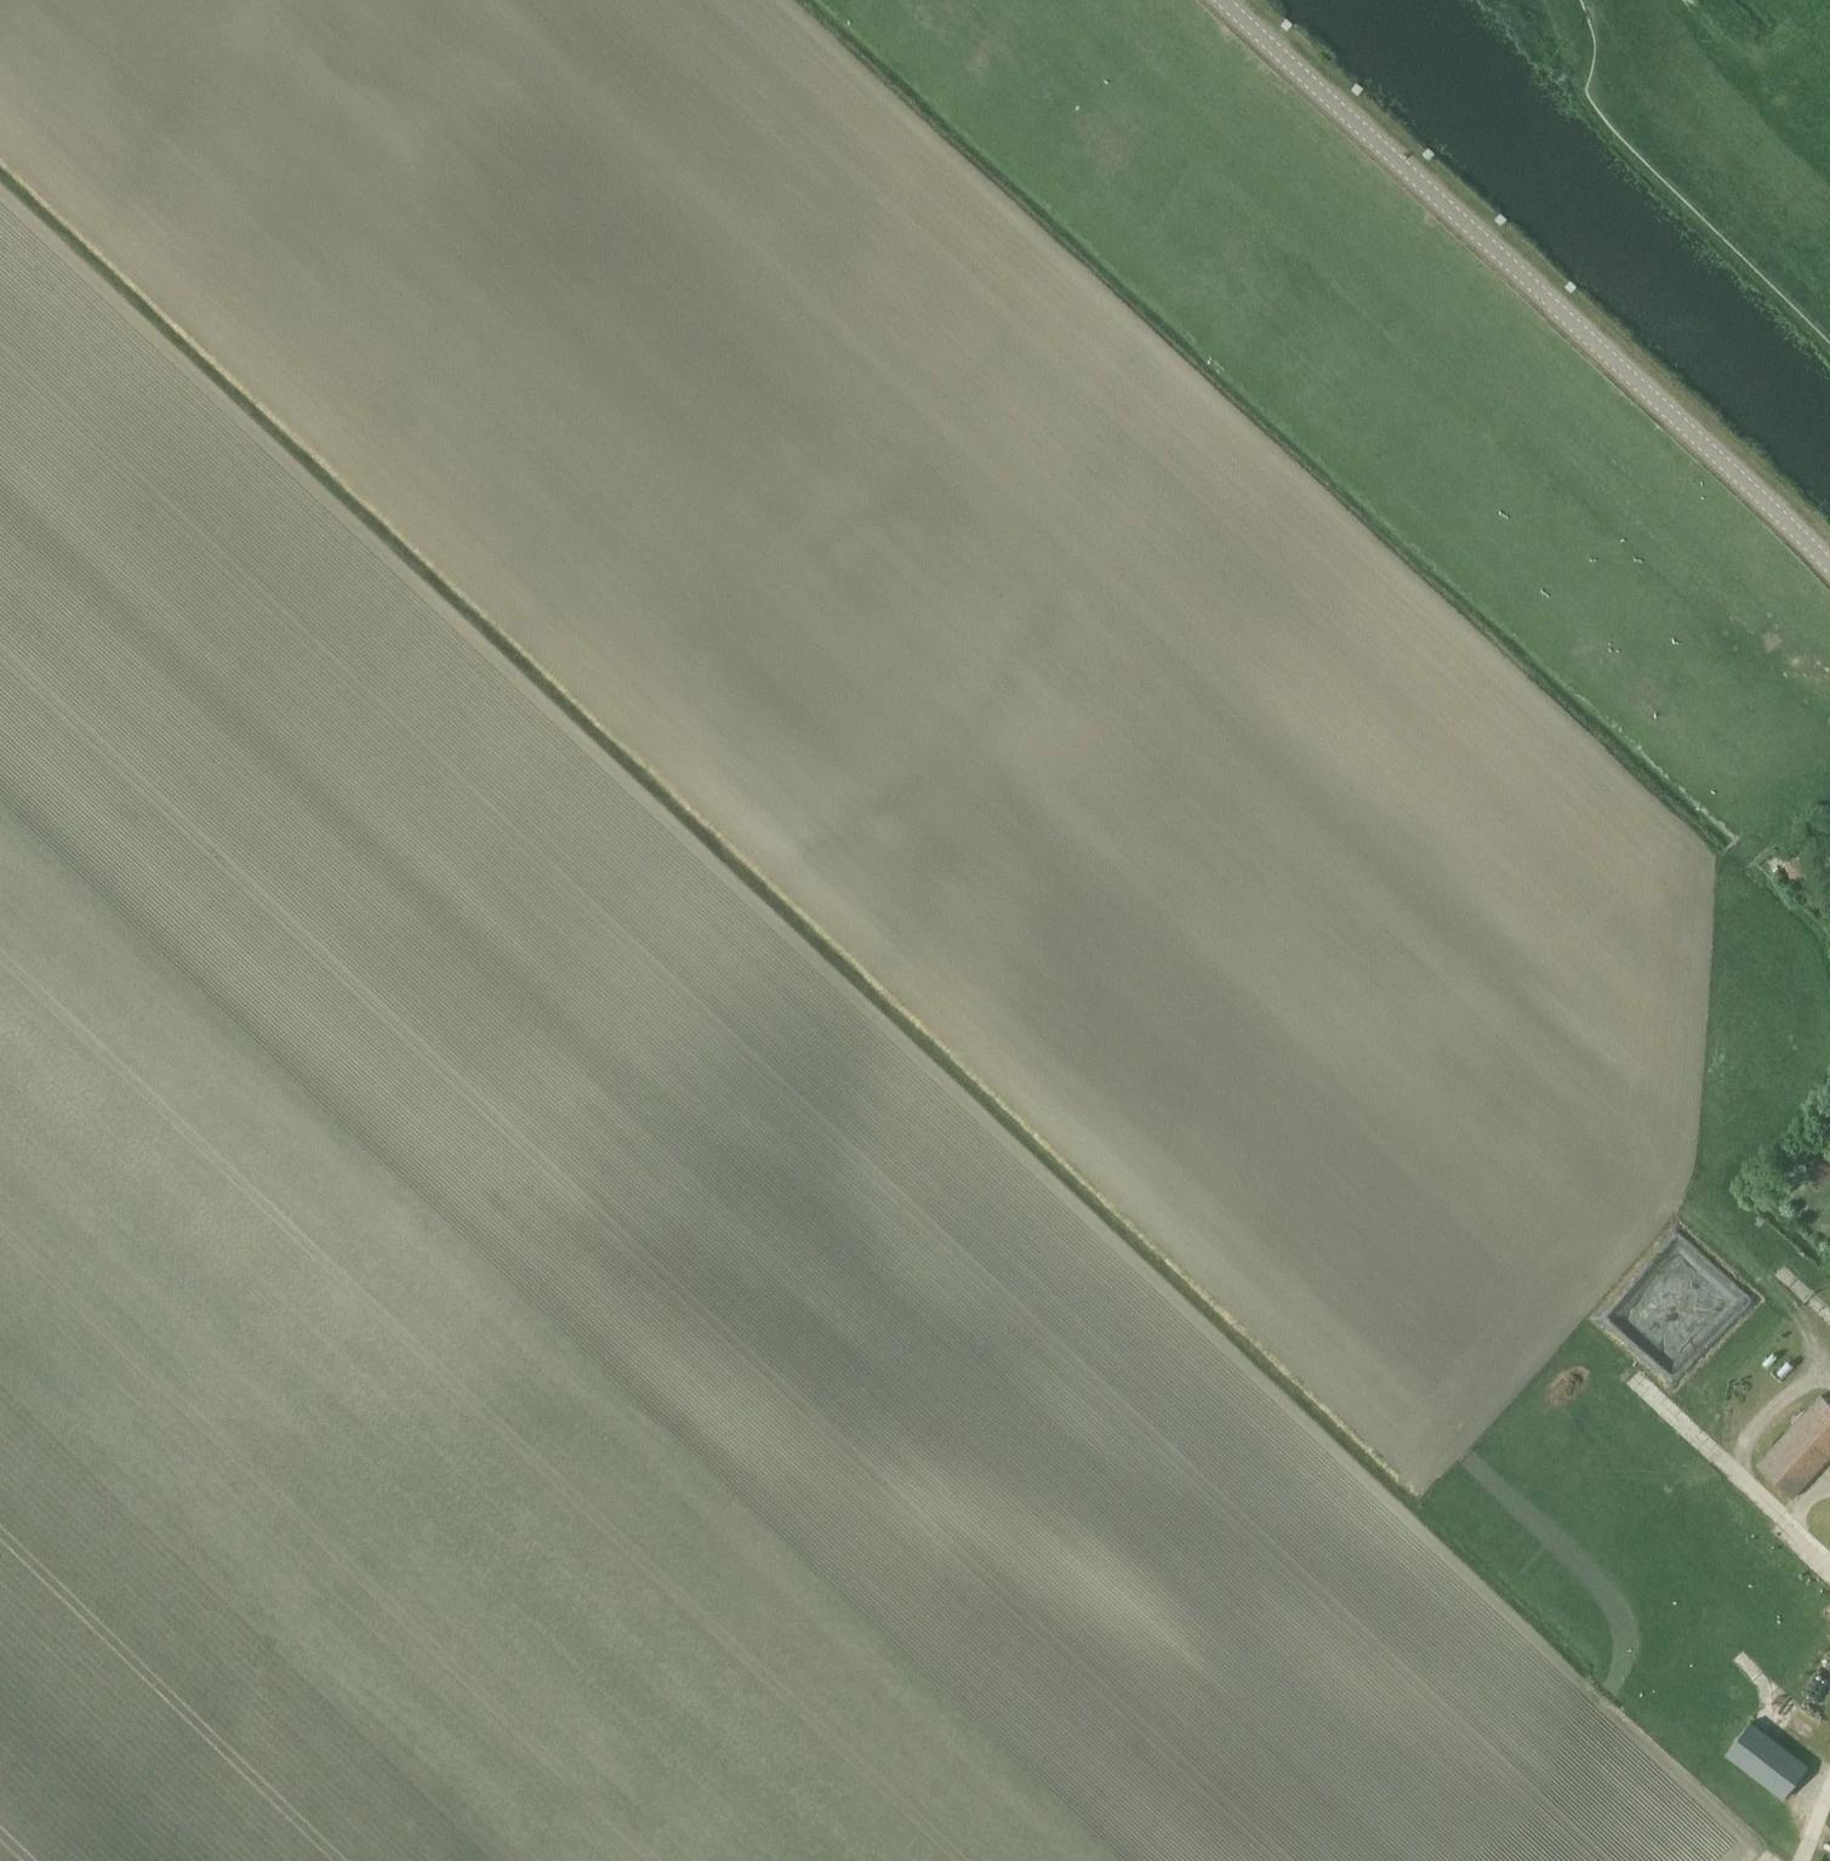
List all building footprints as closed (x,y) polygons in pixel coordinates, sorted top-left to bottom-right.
[(1805,844),(1780,854),(1793,886),(1817,876),(1805,844)] [(1764,1469),(1794,1497),(1829,1458),(1829,1401),(1822,1393),(1758,1463),(1764,1469)] [(1785,1798),(1809,1765),(1752,1720),(1727,1753),(1785,1798)]
